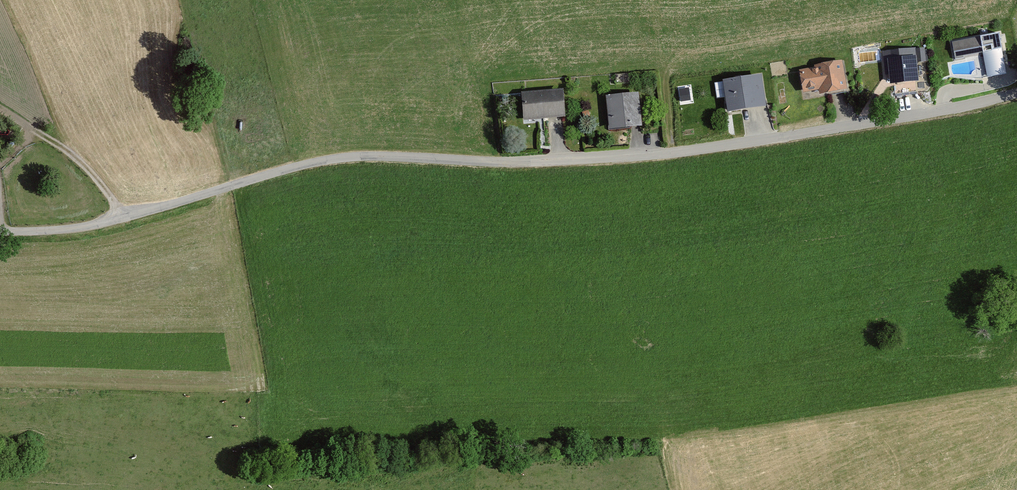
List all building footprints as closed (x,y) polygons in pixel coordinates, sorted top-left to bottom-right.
[(1004,35),(954,45),(957,61),(985,56),(988,70),(982,71),(984,78),(990,77),(991,80),(1010,76),(1005,53),(1007,53),(1004,35)] [(915,51),(886,54),(888,72),(895,71),(897,87),(921,84),(918,60),(916,60),(915,51)] [(928,64),(927,51),(919,51),(920,65),(928,64)] [(845,63),(815,68),(816,71),(802,73),(805,95),(821,92),(821,97),(850,93),(845,63)] [(764,77),(725,84),(730,115),(769,109),(764,77)] [(679,86),(681,102),(694,101),(692,84),(679,86)] [(568,120),(566,91),(522,95),(524,124),(568,120)] [(640,96),(607,100),(611,132),(644,128),(640,96)]
